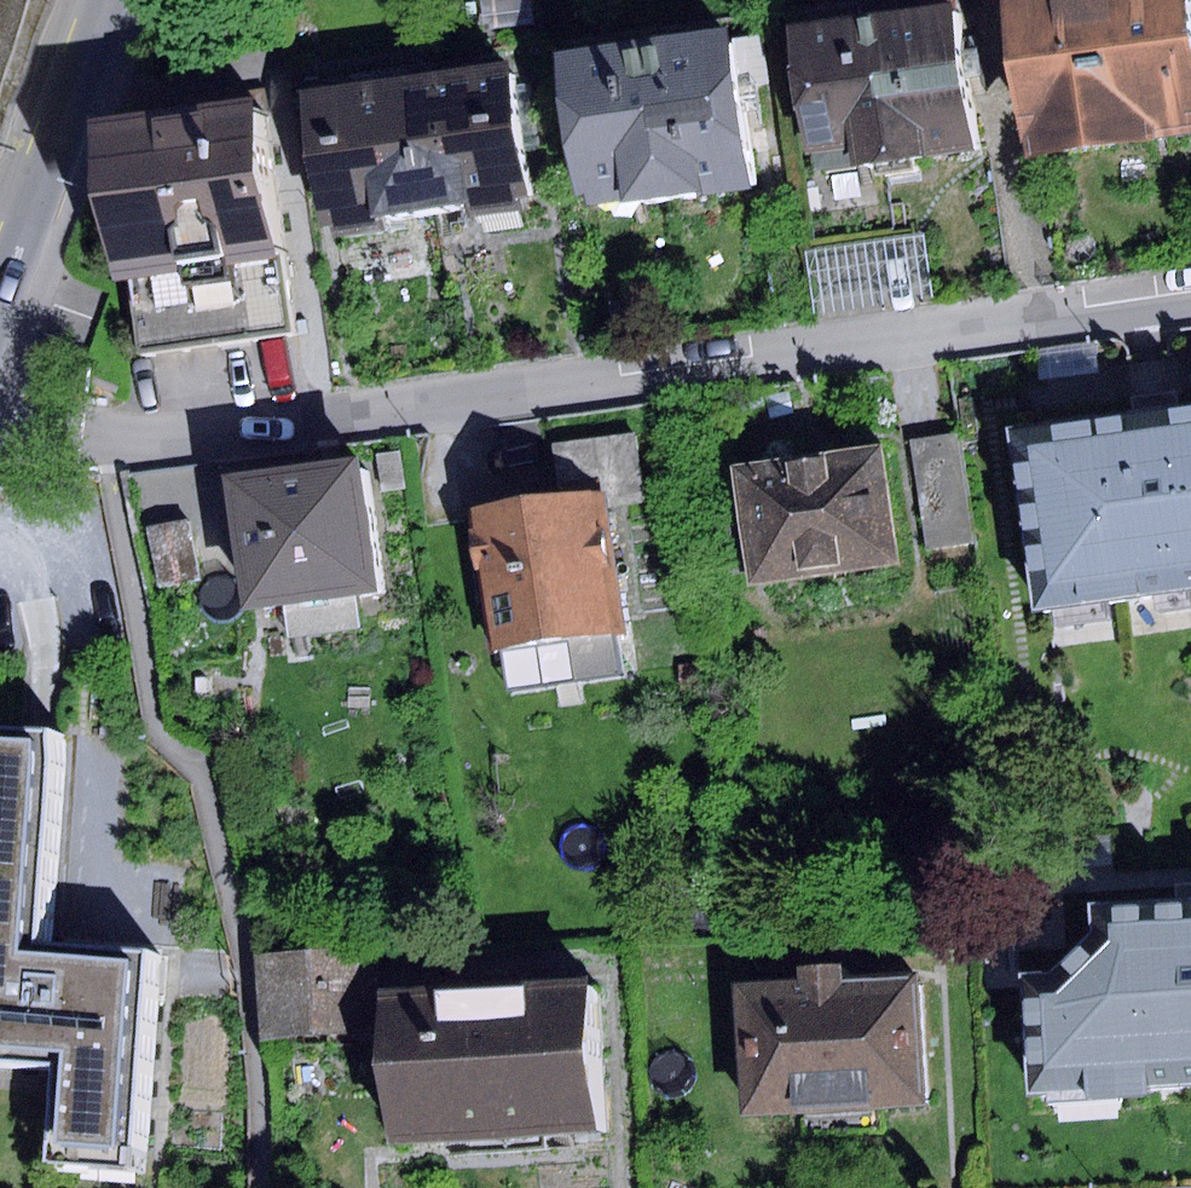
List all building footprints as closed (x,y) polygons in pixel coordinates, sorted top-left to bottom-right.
[(486,28),(533,21),(530,0),(482,0),(486,28)] [(1016,153),(1190,131),(1189,116),(1190,115),(1190,20),(1188,0),(996,0),(1016,153)] [(948,7),(789,31),(808,153),(847,147),(850,168),(924,157),(923,151),(968,144),(948,7)] [(717,34),(552,59),(573,193),(585,191),(587,205),(739,182),(717,34)] [(505,62),(402,77),(422,209),(463,203),(465,217),(516,209),(514,195),(524,193),(505,62)] [(402,77),(295,92),(315,227),(330,225),(332,239),(381,232),(379,215),(422,209),(402,77)] [(255,101),(108,121),(128,273),(275,254),(255,101)] [(923,231),(805,249),(815,313),(933,295),(923,231)] [(285,328),(275,254),(128,273),(138,349),(285,328)] [(1022,432),(1047,611),(1190,591),(1190,408),(1166,412),(1022,432)] [(553,442),(560,493),(596,488),(599,507),(646,500),(636,430),(553,442)] [(956,432),(908,440),(927,550),(975,542),(956,432)] [(880,441),(729,463),(747,582),(898,560),(880,441)] [(368,458),(237,476),(255,609),(282,604),(354,595),(386,591),(368,458)] [(560,493),(466,509),(488,647),(619,626),(599,507),(596,488),(560,493)] [(188,520),(146,527),(159,607),(201,600),(188,520)] [(354,595),(282,604),(286,637),(358,628),(354,595)] [(62,1056),(55,1164),(144,1170),(159,947),(49,939),(63,731),(0,727),(0,1052),(62,1056)] [(1020,978),(1027,1102),(1190,1092),(1190,897),(1091,903),(1093,927),(1043,976),(1020,978)] [(377,948),(259,954),(263,1042),(375,1032),(371,999),(380,997),(377,948)] [(797,977),(734,981),(740,1117),(921,1108),(915,972),(841,976),(840,962),(797,964),(797,977)] [(606,1127),(599,987),(392,997),(399,1137),(606,1127)]
